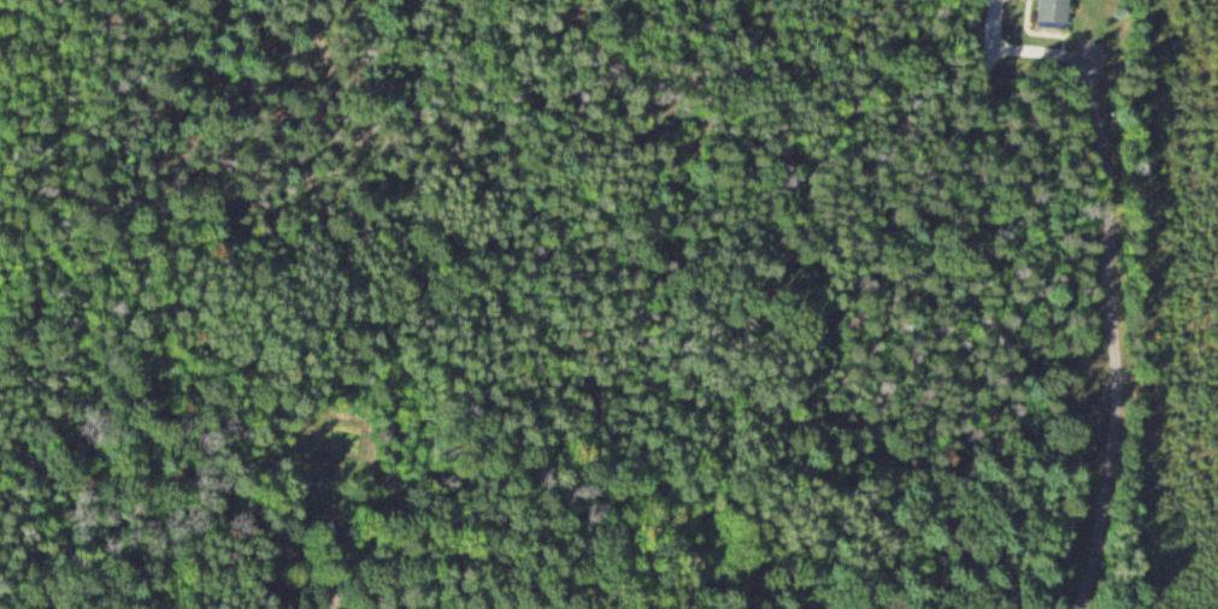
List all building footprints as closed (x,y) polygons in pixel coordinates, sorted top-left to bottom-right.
[(1070,28),(1072,0),(1042,0),(1040,26),(1070,28)]
